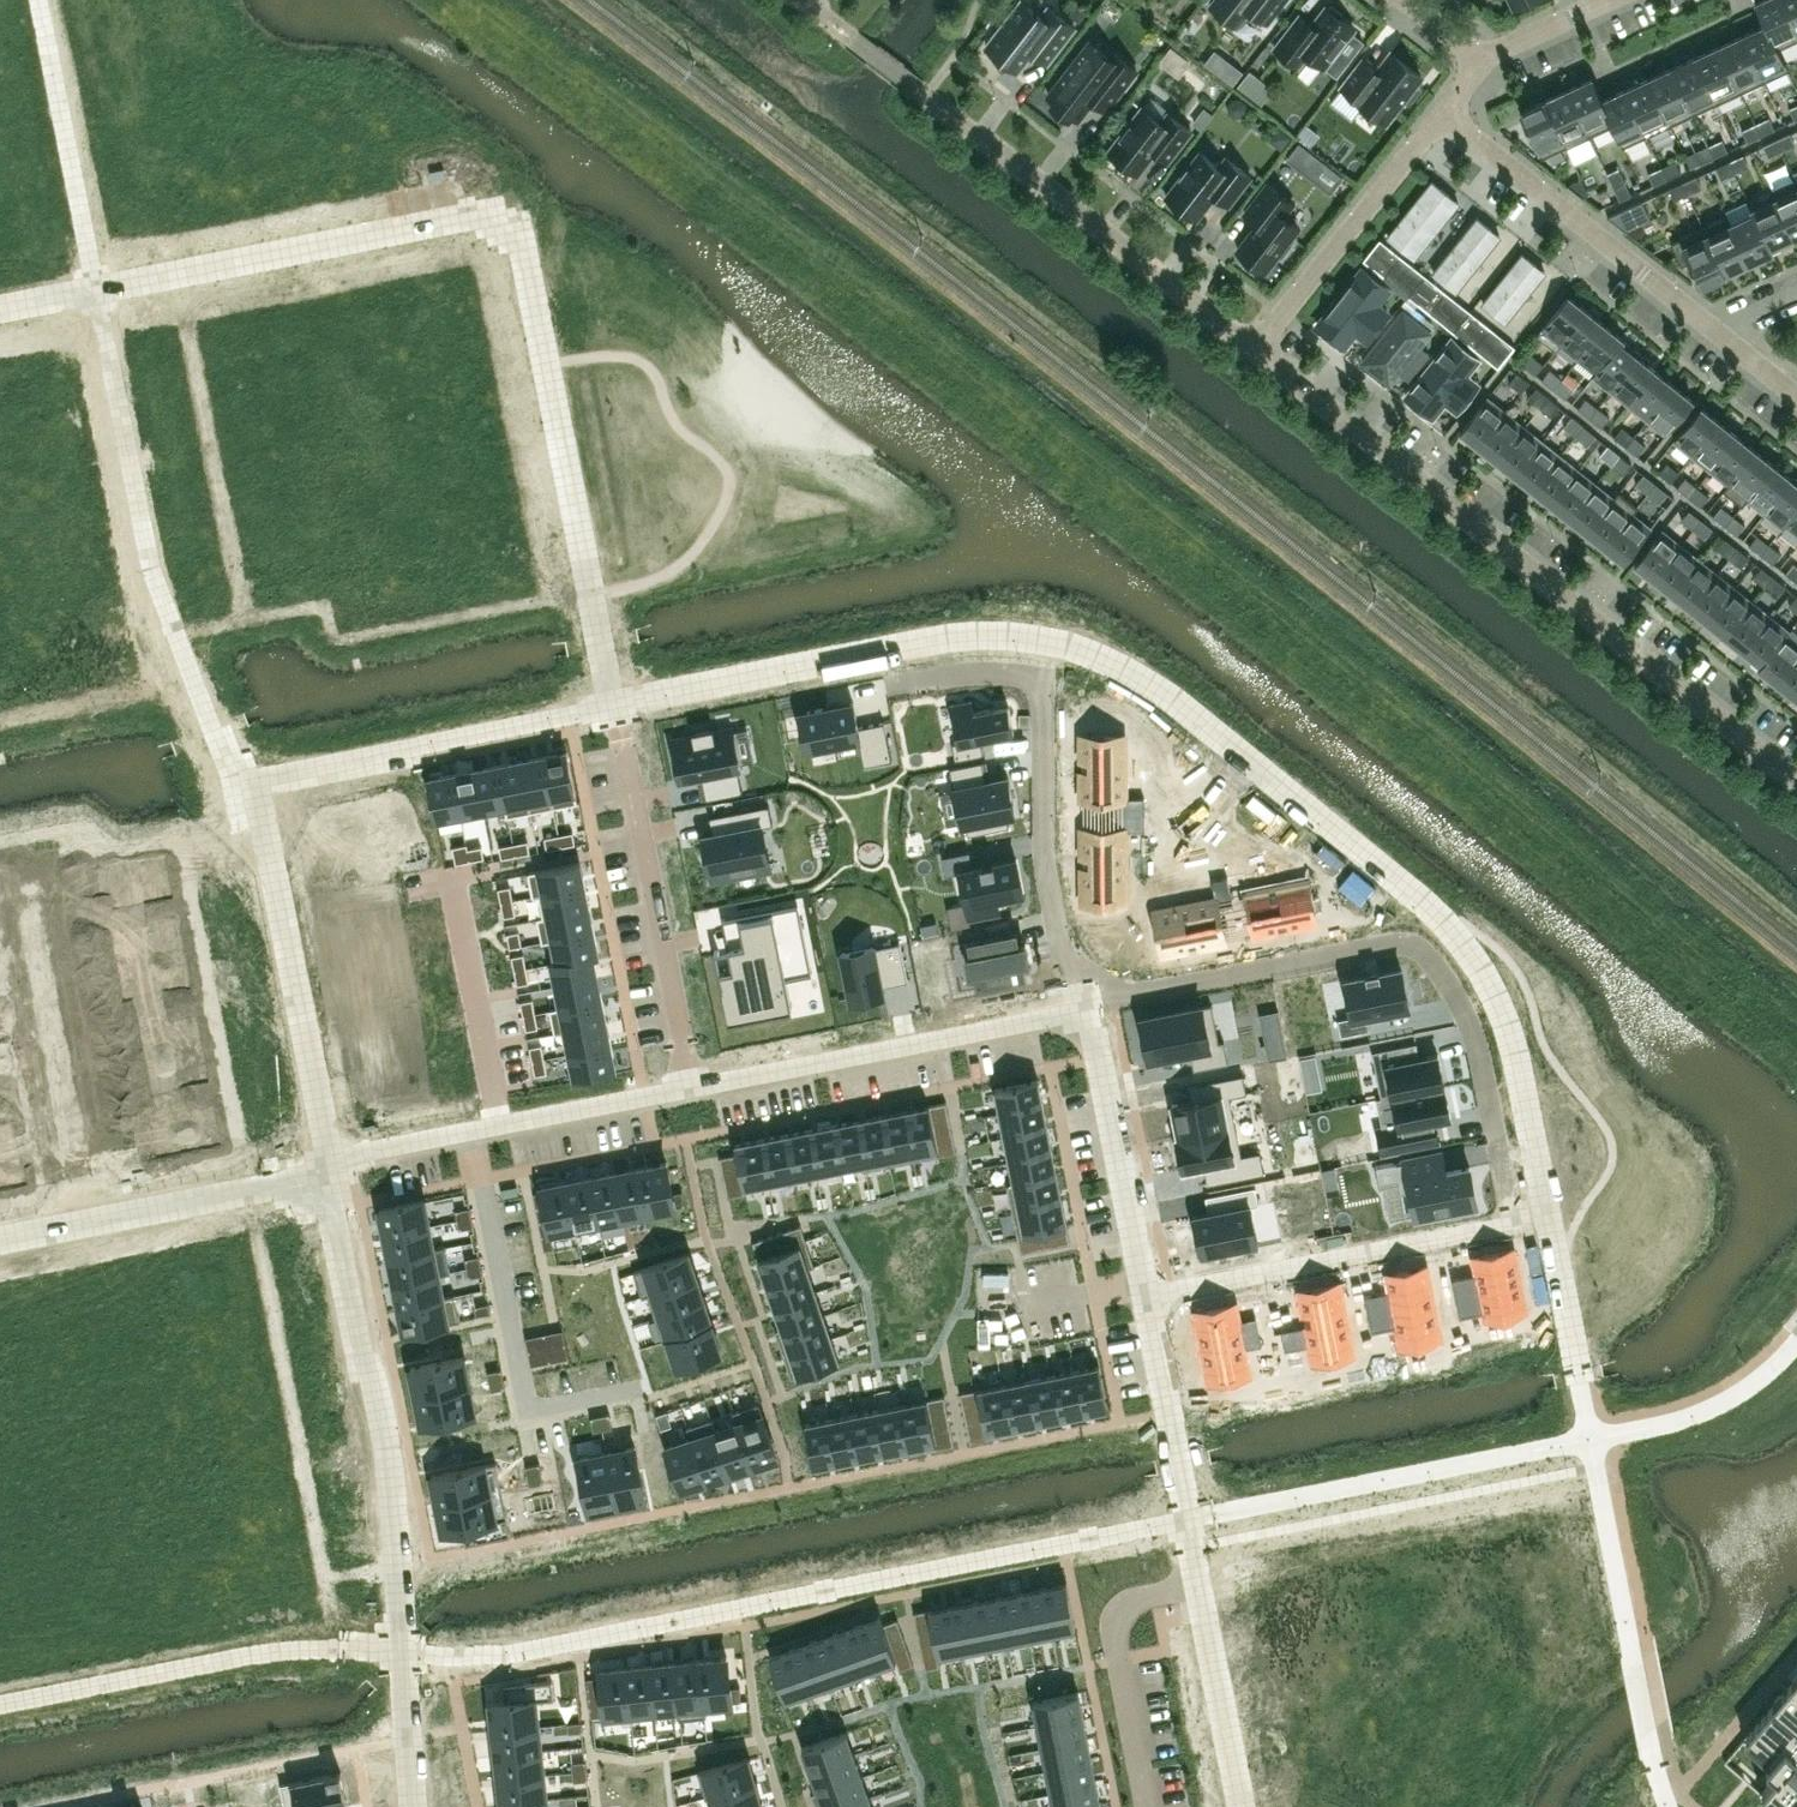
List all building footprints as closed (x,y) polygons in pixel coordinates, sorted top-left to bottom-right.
[(1211,5),(1237,26),(1247,13),(1261,23),(1264,19),(1268,22),(1284,0),(1215,0),(1211,5)] [(1786,62),(1779,48),(1796,40),(1796,26),(1785,0),(1760,0),(1757,2),(1785,62),(1786,62)] [(1796,26),(1796,0),(1785,0),(1796,26)] [(1046,63),(1074,26),(1050,7),(1043,16),(1029,6),(1023,1),(1018,7),(1017,7),(986,47),(1017,71),(1031,53),(1032,52),(1046,63)] [(1077,2),(1069,13),(1078,20),(1087,9),(1077,2)] [(1785,62),(1757,2),(1756,2),(1765,24),(1743,34),(1761,73),(1762,73),(1785,62)] [(1323,67),(1354,28),(1340,17),(1343,14),(1332,4),(1329,8),(1325,6),(1312,24),(1300,14),(1274,47),(1299,66),(1306,56),(1311,57),(1323,67)] [(1761,73),(1743,34),(1720,45),(1741,92),(1766,80),(1762,73),(1761,73)] [(1106,109),(1137,70),(1113,51),(1110,55),(1096,44),(1091,51),(1086,47),(1049,95),(1054,99),(1051,103),(1070,118),(1073,114),(1078,118),(1092,99),(1106,109)] [(1741,92),(1720,45),(1696,56),(1718,103),(1741,92)] [(1215,48),(1204,62),(1232,84),(1243,70),(1215,48)] [(1416,83),(1421,76),(1391,52),(1376,71),(1363,61),(1344,86),(1357,96),(1356,97),(1386,121),(1404,98),(1410,103),(1422,88),(1416,83)] [(1718,103),(1696,56),(1673,67),(1694,114),(1718,103)] [(1694,114),(1673,67),(1656,74),(1649,78),(1671,124),(1694,114)] [(1249,69),(1237,86),(1249,95),(1261,78),(1249,69)] [(1614,124),(1602,99),(1603,99),(1593,77),(1568,89),(1586,128),(1585,128),(1586,130),(1589,136),(1612,125),(1613,125),(1614,124)] [(1671,124),(1649,78),(1625,89),(1647,136),(1671,124)] [(1585,128),(1586,128),(1568,89),(1545,100),(1563,138),(1564,138),(1565,139),(1568,146),(1589,136),(1586,130),(1585,128)] [(1625,89),(1603,99),(1602,99),(1614,124),(1613,125),(1623,147),(1647,136),(1625,89)] [(1563,138),(1545,100),(1520,111),(1542,157),(1568,146),(1565,139),(1564,138),(1563,138)] [(1204,105),(1191,121),(1200,128),(1213,112),(1204,105)] [(1173,155),(1191,131),(1168,113),(1161,121),(1142,107),(1108,150),(1138,174),(1160,145),(1173,155)] [(1775,128),(1769,117),(1756,123),(1761,135),(1775,128)] [(1761,135),(1756,123),(1742,129),(1748,141),(1761,135)] [(1278,127),(1273,136),(1274,144),(1281,149),(1291,135),(1278,127)] [(1796,144),(1790,132),(1777,138),(1782,150),(1796,144)] [(1728,150),(1723,138),(1709,145),(1714,157),(1728,150)] [(1782,150),(1777,138),(1763,145),(1768,157),(1782,150)] [(1299,143),(1286,160),(1311,179),(1324,162),(1299,143)] [(1714,157),(1709,145),(1695,151),(1701,163),(1714,157)] [(1229,205),(1251,176),(1226,157),(1219,166),(1200,151),(1166,195),(1173,201),(1170,204),(1186,217),(1189,213),(1196,219),(1215,194),(1229,205)] [(1749,166),(1743,154),(1730,160),(1735,172),(1749,166)] [(1681,172),(1675,160),(1662,166),(1667,178),(1681,172)] [(1721,178),(1735,172),(1730,160),(1716,167),(1721,178)] [(1667,178),(1662,166),(1648,173),(1653,185),(1667,178)] [(1625,181),(1619,167),(1607,173),(1613,186),(1625,181)] [(1702,187),(1697,175),(1683,182),(1688,194),(1702,187)] [(1589,194),(1581,178),(1568,184),(1567,184),(1583,197),(1584,196),(1589,194)] [(1796,179),(1771,191),(1775,199),(1776,198),(1793,237),(1795,241),(1796,240),(1794,236),(1796,235),(1796,180),(1796,179)] [(1632,195),(1625,181),(1613,186),(1620,200),(1632,195)] [(1413,262),(1458,204),(1430,182),(1384,239),(1413,262)] [(1688,194),(1683,182),(1669,188),(1674,200),(1688,194)] [(1247,256),(1243,261),(1252,268),(1256,263),(1265,270),(1277,255),(1281,258),(1293,243),(1289,239),(1298,227),(1283,215),(1293,203),(1268,183),(1245,213),(1257,223),(1237,249),(1247,256)] [(1793,237),(1776,198),(1775,199),(1751,209),(1753,213),(1754,213),(1772,252),(1772,251),(1795,241),(1793,237)] [(1651,219),(1642,200),(1608,216),(1607,217),(1625,230),(1626,231),(1626,230),(1651,219)] [(1754,213),(1753,213),(1730,224),(1748,262),(1772,252),(1754,213)] [(1453,295),(1499,238),(1475,219),(1430,276),(1453,295)] [(1732,270),(1748,262),(1730,224),(1708,234),(1706,235),(1724,273),(1732,270)] [(1724,273),(1706,235),(1708,234),(1704,226),(1671,242),(1681,265),(1689,261),(1700,285),(1700,284),(1724,273)] [(1364,259),(1408,295),(1425,274),(1380,238),(1364,259)] [(1503,326),(1545,274),(1520,254),(1479,307),(1503,326)] [(1344,352),(1356,337),(1367,346),(1391,315),(1380,306),(1390,293),(1360,269),(1314,328),(1344,352)] [(1448,293),(1425,274),(1408,295),(1431,313),(1448,293)] [(388,288),(374,291),(376,301),(390,298),(388,288)] [(1560,343),(1587,310),(1568,295),(1536,335),(1556,351),(1561,344),(1560,343)] [(1389,387),(1432,333),(1402,310),(1359,364),(1389,387)] [(1578,358),(1605,324),(1587,310),(1560,343),(1561,344),(1578,358)] [(1491,327),(1472,311),(1456,333),(1475,348),(1491,327)] [(1594,376),(1623,339),(1605,324),(1578,358),(1596,371),(1593,375),(1594,376)] [(426,325),(413,327),(415,337),(428,335),(427,330),(426,325)] [(413,327),(400,330),(402,340),(415,337),(413,327)] [(1481,387),(1468,377),(1480,362),(1450,339),(1403,399),(1432,422),(1444,407),(1457,417),(1481,387)] [(1612,390),(1639,356),(1639,357),(1642,354),(1623,339),(1594,376),(1612,390)] [(344,353),(339,354),(342,367),(352,365),(350,352),(344,353)] [(1536,374),(1544,364),(1532,354),(1524,365),(1536,374)] [(1657,371),(1639,357),(1639,356),(1612,390),(1630,404),(1657,371)] [(299,362),(294,363),(297,376),(307,374),(304,361),(299,362)] [(352,365),(342,367),(344,380),(355,378),(352,365)] [(1562,378),(1550,369),(1542,379),(1554,389),(1562,378)] [(254,371),(249,372),(252,385),(262,383),(259,370),(254,371)] [(1648,419),(1675,385),(1657,371),(1630,404),(1648,419)] [(1521,392),(1529,382),(1517,372),(1509,383),(1521,392)] [(435,373),(423,375),(425,385),(437,383),(436,378),(435,373)] [(307,374),(297,376),(299,389),(310,387),(307,374)] [(423,375),(409,378),(411,388),(425,385),(423,375)] [(1574,388),(1562,378),(1554,389),(1566,398),(1574,388)] [(262,383),(252,385),(254,398),(264,396),(262,383)] [(1667,433),(1693,400),(1675,385),(1648,419),(1667,433)] [(1540,407),(1548,396),(1536,387),(1528,397),(1540,407)] [(1560,406),(1548,396),(1540,407),(1552,416),(1560,406)] [(1479,445),(1506,411),(1487,397),(1461,430),(1479,445)] [(1590,417),(1598,407),(1586,398),(1578,408),(1590,417)] [(224,399),(214,401),(217,414),(227,412),(224,399)] [(1693,455),(1720,421),(1701,406),(1674,440),(1693,455)] [(1610,416),(1598,407),(1590,417),(1602,427),(1610,416)] [(309,411),(295,413),(297,424),(311,421),(309,411)] [(1497,459),(1524,426),(1506,411),(1479,445),(1497,459)] [(1584,425),(1572,416),(1564,426),(1576,435),(1584,425)] [(445,421),(432,423),(434,433),(447,431),(446,426),(445,421)] [(1711,469),(1738,436),(1720,421),(1693,455),(1711,469)] [(432,423),(419,426),(421,436),(434,433),(432,423)] [(1596,435),(1584,425),(1576,435),(1588,445),(1596,435)] [(1515,474),(1542,440),(1524,426),(1497,459),(1515,474)] [(1626,446),(1634,436),(1622,426),(1614,437),(1626,446)] [(1638,455),(1646,445),(1634,436),(1626,446),(1638,455)] [(1730,484),(1756,450),(1738,436),(1711,469),(1728,483),(1730,484)] [(1533,488),(1560,455),(1542,440),(1515,474),(1533,488)] [(1620,454),(1608,444),(1600,455),(1612,464),(1620,454)] [(1743,505),(1748,499),(1775,465),(1756,450),(1730,484),(1728,483),(1723,490),(1743,505)] [(307,452),(294,454),(296,465),(309,462),(307,452)] [(294,454),(281,457),(282,462),(283,467),(296,465),(294,454)] [(1632,463),(1620,454),(1612,464),(1624,473),(1632,463)] [(1551,503),(1578,469),(1560,455),(1533,488),(1551,503)] [(1671,482),(1679,472),(1667,462),(1659,472),(1671,482)] [(1766,513),(1793,480),(1791,478),(1775,465),(1748,499),(1766,513)] [(1570,517),(1596,484),(1578,469),(1551,503),(1570,517)] [(1648,493),(1656,482),(1644,473),(1636,483),(1648,493)] [(1796,512),(1796,478),(1794,475),(1791,478),(1793,480),(1766,513),(1784,527),(1787,524),(1796,512)] [(1689,496),(1697,486),(1685,477),(1677,487),(1689,496)] [(440,481),(421,485),(424,499),(443,495),(440,481)] [(1668,492),(1656,482),(1648,493),(1660,502),(1668,492)] [(1588,531),(1614,498),(1613,497),(1596,484),(1570,517),(1588,531)] [(1701,506),(1709,495),(1697,486),(1689,496),(1701,506)] [(1606,546),(1632,512),(1633,513),(1638,506),(1619,490),(1613,497),(1614,498),(1588,531),(1606,546)] [(316,497),(303,500),(305,510),(318,507),(316,497)] [(514,497),(503,499),(506,513),(516,511),(514,497)] [(303,500),(290,502),(292,512),(305,510),(303,500)] [(1733,515),(1721,505),(1713,516),(1725,525),(1733,515)] [(1693,529),(1701,518),(1689,509),(1681,519),(1693,529)] [(1651,527),(1633,513),(1632,512),(1606,546),(1624,561),(1651,527)] [(1787,524),(1796,532),(1796,512),(1787,524)] [(1745,524),(1733,515),(1725,525),(1737,534),(1745,524)] [(1705,538),(1713,528),(1701,518),(1693,529),(1705,538)] [(477,519),(467,521),(470,535),(480,533),(477,519)] [(432,528),(422,530),(424,544),(435,542),(432,528)] [(1654,577),(1680,544),(1662,529),(1635,562),(1654,577)] [(480,533),(470,535),(472,548),(477,546),(482,545),(480,533)] [(1769,544),(1757,534),(1749,544),(1761,554),(1769,544)] [(387,537),(377,539),(379,553),(389,551),(387,537)] [(1729,557),(1737,547),(1725,538),(1717,548),(1729,557)] [(325,542),(312,545),(314,555),(327,552),(325,542)] [(435,542),(424,544),(427,556),(432,555),(437,554),(435,542)] [(1672,592),(1698,558),(1680,544),(1654,577),(1672,592)] [(1773,563),(1781,553),(1769,544),(1761,554),(1773,563)] [(312,545),(299,547),(301,558),(314,555),(312,545)] [(1741,567),(1749,557),(1737,547),(1729,557),(1741,567)] [(389,551),(379,553),(382,565),(387,564),(392,563),(389,551)] [(1690,606),(1717,573),(1698,558),(1672,592),(1690,606)] [(27,568),(29,582),(53,577),(50,563),(27,568)] [(1794,563),(1786,573),(1796,582),(1796,565),(1794,563)] [(1765,586),(1773,576),(1762,566),(1753,577),(1765,586)] [(1708,621),(1735,587),(1717,573),(1690,606),(1708,621)] [(1785,585),(1773,576),(1765,586),(1777,595),(1785,585)] [(347,579),(334,581),(336,592),(349,589),(347,579)] [(1726,635),(1753,602),(1735,587),(1708,621),(1726,635)] [(1744,650),(1771,616),(1753,602),(1726,635),(1743,649),(1744,650)] [(1759,667),(1786,634),(1787,634),(1789,631),(1771,616),(1744,650),(1743,649),(1740,652),(1759,667)] [(1787,634),(1786,634),(1759,667),(1777,682),(1796,657),(1796,643),(1787,634)] [(1796,694),(1796,657),(1777,682),(1796,696),(1796,694)] [(972,699),(950,703),(958,741),(952,742),(955,758),(984,753),(981,739),(1014,732),(1008,704),(974,711),(972,699)] [(853,701),(799,712),(806,749),(859,738),(864,764),(892,758),(884,721),(858,726),(853,701)] [(693,734),(673,738),(680,778),(702,773),(706,798),(742,791),(738,766),(740,766),(732,726),(714,730),(713,726),(692,730),(693,734)] [(1124,735),(1081,736),(1082,798),(1115,797),(1116,813),(1145,813),(1145,796),(1125,797),(1124,735)] [(567,751),(543,756),(553,806),(577,802),(567,751)] [(543,756),(521,760),(531,811),(553,806),(543,756)] [(521,760),(498,764),(507,810),(506,810),(507,815),(531,811),(521,760)] [(982,760),(950,766),(961,824),(966,823),(968,834),(1009,825),(1007,815),(1016,813),(1008,776),(986,780),(982,760)] [(498,764),(475,769),(483,809),(482,809),(483,814),(506,810),(507,810),(498,764)] [(475,769),(453,773),(461,813),(482,809),(483,809),(475,769)] [(453,773),(429,778),(437,818),(461,813),(453,773)] [(713,832),(703,834),(712,880),(771,868),(762,825),(773,823),(769,804),(709,815),(713,832)] [(1116,829),(1082,829),(1083,891),(1126,891),(1125,830),(1145,829),(1145,813),(1116,813),(1116,829)] [(573,831),(559,834),(561,845),(575,843),(573,831)] [(559,834),(544,836),(547,848),(561,845),(559,834)] [(528,840),(513,842),(516,854),(530,851),(528,840)] [(513,842),(499,845),(502,857),(516,854),(513,842)] [(482,845),(467,848),(470,860),(484,857),(482,845)] [(467,848),(453,851),(456,862),(470,860),(467,848)] [(969,850),(942,855),(946,873),(960,871),(967,903),(969,903),(972,916),(999,910),(997,897),(1023,892),(1016,858),(973,866),(969,850)] [(161,861),(110,871),(116,904),(168,893),(161,861)] [(579,861),(528,871),(533,896),(539,895),(539,894),(584,885),(579,861)] [(1244,873),(1228,876),(1233,904),(1249,901),(1255,934),(1316,922),(1308,880),(1248,892),(1244,873)] [(1215,899),(1155,910),(1163,953),(1224,941),(1218,908),(1233,904),(1228,876),(1211,879),(1215,899)] [(510,885),(498,887),(501,902),(513,899),(510,885)] [(584,885),(539,894),(539,895),(543,915),(543,917),(588,908),(584,885)] [(513,899),(501,902),(504,916),(515,913),(513,899)] [(736,984),(725,986),(731,1021),(793,1009),(786,978),(812,972),(798,903),(738,915),(744,943),(728,946),(736,984)] [(543,915),(537,917),(542,941),(553,939),(553,938),(593,930),(588,908),(543,917),(543,915)] [(45,915),(14,921),(17,936),(48,930),(45,915)] [(972,954),(967,955),(970,973),(976,972),(978,985),(1026,976),(1023,963),(1029,961),(1025,943),(1019,944),(1017,931),(1012,932),(1009,919),(987,924),(990,936),(969,940),(972,954)] [(174,924),(125,934),(131,963),(180,954),(174,924)] [(48,930),(17,936),(20,951),(51,945),(48,930)] [(519,930),(507,933),(510,947),(522,944),(519,930)] [(593,930),(553,938),(553,939),(557,959),(558,961),(592,954),(592,955),(597,954),(593,930)] [(875,943),(841,950),(851,1000),(885,993),(882,980),(904,976),(905,980),(908,980),(900,941),(875,946),(875,943)] [(523,953),(512,955),(514,969),(526,967),(523,953)] [(180,954),(131,963),(137,993),(185,983),(180,954)] [(557,959),(552,960),(557,984),(596,977),(592,955),(592,954),(558,961),(557,959)] [(526,967),(514,969),(517,983),(529,981),(526,967)] [(1352,1015),(1338,1018),(1341,1034),(1369,1028),(1367,1014),(1409,1006),(1402,968),(1345,979),(1352,1015)] [(596,977),(557,984),(561,1006),(561,1007),(600,999),(596,977)] [(532,998),(520,1000),(523,1015),(535,1012),(532,998)] [(561,1006),(550,1008),(555,1033),(566,1031),(566,1030),(605,1022),(600,999),(561,1007),(561,1006)] [(1211,1003),(1141,1017),(1149,1057),(1190,1049),(1194,1068),(1228,1061),(1224,1040),(1219,1041),(1211,1003)] [(64,1010),(33,1016),(36,1031),(67,1025),(64,1010)] [(535,1012),(523,1015),(526,1029),(538,1026),(535,1012)] [(193,1019),(144,1029),(150,1058),(198,1049),(193,1019)] [(605,1022),(566,1030),(566,1031),(570,1052),(609,1044),(605,1022)] [(67,1025),(36,1031),(39,1046),(70,1040),(67,1025)] [(1283,1032),(1264,1036),(1269,1059),(1287,1056),(1283,1032)] [(1416,1041),(1372,1050),(1381,1096),(1376,1097),(1377,1098),(1444,1084),(1438,1054),(1419,1057),(1416,1041)] [(541,1043),(529,1046),(532,1060),(544,1057),(541,1043)] [(609,1044),(570,1052),(575,1075),(614,1068),(609,1044)] [(198,1049),(150,1058),(155,1088),(204,1078),(198,1049)] [(544,1057),(532,1060),(535,1074),(547,1071),(544,1057)] [(1200,1098),(1173,1104),(1179,1136),(1179,1137),(1236,1126),(1230,1095),(1247,1092),(1243,1073),(1197,1082),(1200,1098)] [(1038,1078),(995,1087),(1000,1112),(1043,1103),(1038,1078)] [(1444,1084),(1377,1098),(1382,1126),(1378,1127),(1382,1151),(1438,1139),(1434,1119),(1450,1115),(1444,1084)] [(946,1101),(929,1104),(931,1115),(948,1111),(946,1101)] [(1043,1103),(1000,1112),(1005,1136),(1048,1127),(1043,1103)] [(929,1104),(904,1109),(912,1152),(938,1147),(937,1144),(935,1134),(933,1125),(931,1115),(929,1104)] [(83,1105),(52,1111),(55,1126),(86,1120),(83,1105)] [(904,1109),(880,1114),(888,1157),(912,1152),(904,1109)] [(948,1111),(931,1115),(933,1125),(950,1121),(948,1111)] [(880,1114),(856,1119),(864,1162),(888,1157),(880,1114)] [(856,1119),(832,1124),(840,1166),(864,1162),(856,1119)] [(86,1120),(55,1126),(58,1142),(89,1135),(86,1120)] [(950,1121),(933,1125),(935,1134),(952,1131),(950,1121)] [(832,1124),(808,1128),(816,1171),(840,1166),(832,1124)] [(1179,1136),(1178,1136),(1184,1168),(1212,1162),(1216,1181),(1262,1172),(1257,1151),(1242,1154),(1236,1126),(1179,1137),(1179,1136)] [(1048,1127),(1005,1136),(1010,1160),(1053,1151),(1048,1127)] [(808,1128),(784,1133),(792,1176),(816,1171),(808,1128)] [(952,1131),(935,1134),(937,1144),(954,1141),(952,1131)] [(784,1133),(760,1138),(768,1181),(792,1176),(784,1133)] [(0,1141),(0,1183),(21,1179),(13,1138),(0,1141)] [(760,1138),(735,1143),(737,1153),(739,1163),(741,1173),(743,1182),(743,1186),(768,1181),(760,1138)] [(954,1141),(937,1144),(938,1147),(939,1154),(941,1154),(956,1151),(954,1141)] [(1053,1151),(1010,1160),(1014,1183),(1015,1184),(1057,1175),(1053,1151)] [(1442,1151),(1375,1164),(1380,1186),(1384,1185),(1398,1183),(1405,1215),(1442,1208),(1444,1216),(1476,1210),(1471,1182),(1473,1182),(1470,1166),(1445,1171),(1442,1151)] [(737,1153),(720,1156),(722,1166),(739,1163),(737,1153)] [(667,1161),(639,1167),(647,1212),(675,1206),(685,1204),(682,1190),(673,1192),(667,1161)] [(739,1163),(722,1166),(724,1176),(741,1173),(739,1163)] [(639,1167),(615,1171),(623,1216),(647,1212),(639,1167)] [(615,1171),(590,1176),(600,1227),(602,1227),(604,1235),(626,1231),(623,1217),(623,1216),(615,1171)] [(741,1173),(724,1176),(725,1186),(743,1182),(741,1173)] [(1057,1175),(1015,1184),(1019,1208),(1062,1199),(1057,1175)] [(590,1176),(566,1181),(576,1232),(600,1227),(590,1176)] [(566,1181),(541,1186),(542,1191),(545,1205),(548,1219),(550,1231),(551,1233),(551,1237),(552,1237),(576,1232),(566,1181)] [(743,1182),(725,1186),(728,1196),(743,1193),(745,1193),(743,1186),(743,1182)] [(1219,1210),(1194,1215),(1202,1252),(1258,1241),(1251,1205),(1259,1204),(1255,1185),(1215,1193),(1219,1210)] [(542,1191),(533,1192),(536,1206),(545,1205),(542,1191)] [(424,1199),(379,1208),(384,1233),(429,1224),(424,1199)] [(1062,1199),(1019,1208),(1024,1233),(1027,1232),(1037,1230),(1047,1228),(1057,1226),(1067,1224),(1062,1199)] [(545,1205),(536,1206),(539,1221),(548,1219),(545,1205)] [(470,1207),(456,1210),(457,1219),(472,1216),(470,1207)] [(472,1216),(457,1219),(459,1228),(473,1226),(472,1216)] [(548,1219),(539,1221),(542,1235),(551,1233),(550,1231),(548,1219)] [(429,1224),(384,1233),(389,1257),(434,1248),(434,1247),(429,1224)] [(801,1224),(791,1227),(797,1244),(800,1243),(807,1241),(801,1224)] [(1067,1224),(1057,1226),(1060,1244),(1070,1242),(1067,1224)] [(1057,1226),(1047,1228),(1050,1245),(1060,1244),(1057,1226)] [(791,1227),(781,1230),(787,1247),(797,1244),(791,1227)] [(1047,1228),(1037,1230),(1040,1247),(1050,1245),(1047,1228)] [(781,1230),(772,1233),(778,1250),(787,1247),(781,1230)] [(1037,1230),(1027,1232),(1031,1249),(1040,1247),(1037,1230)] [(1024,1233),(1017,1234),(1020,1251),(1031,1249),(1027,1232),(1024,1233)] [(551,1233),(542,1235),(544,1249),(554,1247),(552,1237),(551,1237),(551,1233)] [(772,1233),(763,1237),(768,1253),(778,1250),(772,1233)] [(763,1237),(752,1240),(758,1257),(768,1253),(763,1237)] [(768,1253),(758,1257),(766,1281),(808,1267),(800,1243),(797,1244),(787,1247),(778,1250),(768,1253)] [(434,1248),(389,1257),(394,1281),(439,1272),(439,1274),(451,1271),(445,1245),(434,1247),(434,1248)] [(1476,1273),(1452,1278),(1460,1316),(1483,1311),(1484,1317),(1526,1309),(1515,1253),(1514,1248),(1472,1256),(1476,1273)] [(688,1252),(634,1270),(642,1296),(648,1294),(647,1293),(696,1277),(688,1252)] [(479,1255),(465,1257),(467,1267),(481,1264),(479,1255)] [(481,1264),(467,1267),(469,1276),(483,1273),(481,1264)] [(1388,1290),(1365,1295),(1372,1330),(1395,1326),(1397,1334),(1439,1326),(1427,1265),(1385,1274),(1388,1290)] [(808,1267),(766,1281),(774,1304),(816,1290),(808,1267)] [(439,1272),(394,1281),(399,1305),(444,1296),(444,1295),(439,1274),(439,1272)] [(696,1277),(647,1293),(648,1294),(655,1316),(704,1300),(696,1277)] [(1305,1325),(1281,1329),(1286,1351),(1309,1347),(1310,1351),(1352,1343),(1340,1283),(1298,1291),(1305,1325)] [(816,1290),(774,1304),(782,1327),(823,1313),(816,1290)] [(444,1296),(399,1305),(404,1330),(460,1319),(455,1293),(444,1295),(444,1296)] [(704,1300),(655,1316),(663,1341),(669,1339),(668,1338),(712,1323),(704,1300)] [(489,1302),(475,1305),(476,1314),(490,1311),(489,1302)] [(1236,1303),(1194,1311),(1206,1372),(1248,1364),(1243,1335),(1266,1330),(1263,1315),(1240,1320),(1236,1303)] [(823,1313),(782,1327),(790,1350),(831,1336),(823,1313)] [(712,1323),(668,1338),(669,1339),(677,1365),(680,1374),(694,1370),(691,1360),(721,1350),(712,1323)] [(563,1329),(554,1331),(556,1345),(566,1343),(563,1329)] [(554,1331),(544,1332),(547,1347),(556,1345),(554,1331)] [(544,1332),(535,1334),(537,1349),(547,1347),(544,1332)] [(535,1334),(525,1336),(528,1350),(537,1349),(535,1334)] [(831,1336),(790,1350),(798,1374),(839,1360),(831,1336)] [(566,1343),(556,1345),(559,1359),(569,1357),(566,1343)] [(556,1345),(547,1347),(550,1361),(559,1359),(556,1345)] [(547,1347),(537,1349),(540,1363),(550,1361),(547,1347)] [(537,1349),(528,1350),(531,1365),(540,1363),(537,1349)] [(463,1356),(410,1366),(416,1394),(469,1384),(463,1356)] [(1099,1364),(1074,1369),(1083,1412),(1108,1407),(1099,1364)] [(502,1368),(487,1371),(489,1380),(503,1377),(502,1368)] [(1074,1369),(1050,1374),(1059,1416),(1083,1412),(1074,1369)] [(1050,1374),(1026,1378),(1035,1421),(1059,1416),(1050,1374)] [(503,1377),(489,1380),(491,1389),(505,1387),(503,1377)] [(1026,1378),(1002,1383),(1011,1426),(1035,1421),(1026,1378)] [(1002,1383),(977,1388),(979,1398),(981,1408),(983,1418),(985,1428),(986,1431),(1011,1426),(1002,1383)] [(469,1384),(416,1394),(421,1423),(475,1412),(469,1384)] [(977,1388),(960,1391),(962,1402),(979,1398),(977,1388)] [(928,1398),(927,1398),(929,1408),(946,1405),(944,1394),(928,1398)] [(927,1398),(902,1403),(911,1446),(936,1441),(935,1438),(933,1428),(931,1418),(929,1408),(927,1398)] [(979,1398),(962,1402),(964,1411),(981,1408),(979,1398)] [(759,1402),(733,1411),(737,1422),(738,1422),(752,1465),(777,1457),(759,1402)] [(902,1403),(878,1408),(887,1450),(911,1446),(902,1403)] [(946,1405),(929,1408),(931,1418),(948,1415),(946,1405)] [(878,1408),(854,1412),(863,1455),(887,1450),(878,1408)] [(981,1408),(964,1411),(966,1421),(983,1418),(981,1408)] [(854,1412),(830,1417),(839,1460),(863,1455),(854,1412)] [(609,1413),(600,1415),(603,1429),(612,1427),(609,1413)] [(600,1415),(590,1416),(593,1431),(603,1429),(600,1415)] [(948,1415),(931,1418),(933,1428),(950,1424),(948,1415)] [(830,1417),(805,1422),(814,1465),(839,1460),(830,1417)] [(712,1418),(686,1426),(690,1437),(691,1437),(706,1480),(729,1473),(714,1429),(716,1429),(712,1418)] [(983,1418),(966,1421),(968,1431),(985,1428),(983,1418)] [(716,1429),(714,1429),(729,1473),(752,1465),(738,1422),(737,1422),(716,1429)] [(950,1424),(933,1428),(935,1438),(952,1434),(950,1424)] [(985,1428),(968,1431),(970,1441),(987,1438),(986,1431),(985,1428)] [(952,1434),(935,1438),(936,1441),(937,1448),(954,1444),(952,1434)] [(690,1437),(667,1445),(681,1488),(706,1480),(691,1437),(690,1437)] [(635,1445),(607,1451),(618,1504),(646,1499),(635,1445)] [(607,1451),(579,1456),(589,1510),(618,1504),(607,1451)] [(496,1461),(432,1474),(437,1502),(502,1489),(496,1461)] [(540,1462),(526,1465),(527,1474),(542,1472),(540,1462)] [(542,1472),(527,1474),(529,1484),(543,1481),(542,1472)] [(502,1489),(437,1502),(443,1530),(463,1526),(476,1524),(479,1540),(510,1534),(502,1489)] [(1067,1581),(1043,1586),(1052,1631),(1076,1627),(1067,1581)] [(1043,1586),(1020,1590),(1029,1636),(1052,1631),(1043,1586)] [(1020,1590),(998,1595),(1007,1640),(1012,1639),(1029,1636),(1020,1590)] [(998,1595),(975,1599),(984,1645),(1007,1640),(998,1595)] [(975,1599),(952,1604),(961,1649),(984,1645),(975,1599)] [(952,1604),(928,1608),(930,1618),(932,1627),(934,1637),(936,1646),(937,1654),(961,1649),(952,1604)] [(928,1608),(914,1611),(916,1621),(930,1618),(928,1608)] [(871,1619),(858,1623),(873,1667),(896,1659),(893,1650),(890,1641),(887,1632),(883,1623),(881,1615),(871,1619)] [(897,1618),(883,1623),(887,1632),(901,1627),(897,1618)] [(930,1618),(916,1621),(918,1630),(932,1627),(930,1618)] [(858,1623),(836,1631),(852,1675),(855,1673),(873,1667),(858,1623)] [(901,1627),(887,1632),(890,1641),(904,1636),(901,1627)] [(932,1627),(918,1630),(920,1639),(934,1637),(932,1627)] [(836,1631),(814,1639),(830,1682),(852,1675),(836,1631)] [(904,1636),(890,1641),(893,1650),(907,1645),(904,1636)] [(934,1637),(920,1639),(921,1649),(936,1646),(934,1637)] [(814,1639),(793,1646),(808,1690),(830,1682),(814,1639)] [(907,1645),(893,1650),(896,1659),(910,1654),(907,1645)] [(793,1646),(770,1655),(785,1698),(808,1690),(793,1646)] [(936,1646),(921,1649),(923,1658),(938,1655),(937,1654),(936,1646)] [(910,1654),(896,1659),(900,1668),(902,1667),(913,1663),(911,1657),(910,1654)] [(727,1655),(699,1658),(703,1704),(705,1703),(732,1701),(742,1700),(740,1685),(730,1686),(727,1655)] [(938,1655),(923,1658),(925,1668),(937,1665),(940,1665),(938,1655)] [(699,1658),(674,1661),(680,1712),(679,1712),(679,1718),(706,1715),(705,1703),(703,1704),(699,1658)] [(674,1661),(650,1663),(655,1709),(654,1709),(654,1715),(679,1712),(680,1712),(674,1661)] [(650,1663),(626,1666),(630,1712),(654,1709),(655,1709),(650,1663)] [(626,1666),(600,1669),(601,1676),(602,1686),(603,1695),(604,1705),(605,1714),(630,1712),(626,1666)] [(601,1676),(587,1677),(588,1687),(602,1686),(601,1676)] [(506,1700),(490,1701),(493,1730),(539,1725),(536,1699),(554,1697),(552,1679),(504,1684),(506,1700)] [(1773,1704),(1796,1725),(1796,1687),(1791,1682),(1773,1704)] [(602,1686),(588,1687),(589,1697),(603,1695),(602,1686)] [(1078,1691),(1033,1700),(1038,1724),(1083,1715),(1078,1691)] [(603,1695),(589,1697),(590,1706),(604,1705),(603,1695)] [(1750,1731),(1760,1739),(1753,1746),(1769,1760),(1767,1762),(1767,1763),(1767,1764),(1776,1771),(1766,1783),(1776,1792),(1770,1799),(1779,1806),(1796,1806),(1796,1770),(1789,1763),(1796,1753),(1796,1725),(1773,1704),(1750,1731)] [(604,1705),(590,1706),(591,1715),(605,1714),(604,1705)] [(1083,1715),(1038,1724),(1042,1747),(1088,1738),(1083,1715)] [(582,1720),(567,1722),(568,1731),(583,1730),(582,1720)] [(539,1725),(493,1730),(496,1754),(542,1749),(539,1725)] [(828,1737),(802,1746),(810,1769),(854,1753),(846,1730),(828,1737)] [(1088,1738),(1042,1747),(1047,1769),(1092,1760),(1088,1738)] [(542,1749),(496,1754),(499,1778),(544,1773),(542,1749)] [(854,1753),(810,1769),(818,1790),(818,1791),(862,1775),(854,1753)] [(748,1757),(698,1771),(705,1796),(711,1795),(710,1794),(755,1782),(748,1757)] [(586,1759),(572,1761),(573,1770),(587,1769),(586,1759)] [(1092,1760),(1047,1769),(1049,1781),(1051,1792),(1097,1783),(1096,1781),(1092,1760)] [(587,1769),(573,1770),(574,1780),(588,1778),(587,1769)] [(281,1783),(286,1806),(327,1806),(347,1803),(341,1771),(281,1783)] [(544,1773),(499,1778),(501,1803),(547,1798),(544,1773)] [(818,1791),(824,1806),(841,1806),(870,1797),(862,1775),(818,1791)] [(710,1794),(711,1795),(714,1806),(755,1806),(761,1805),(755,1782),(710,1794)] [(1051,1792),(1054,1806),(1093,1806),(1101,1805),(1097,1783),(1051,1792)] [(841,1806),(873,1806),(870,1797),(841,1806)] [(501,1803),(502,1806),(548,1806),(547,1798),(501,1803)]
